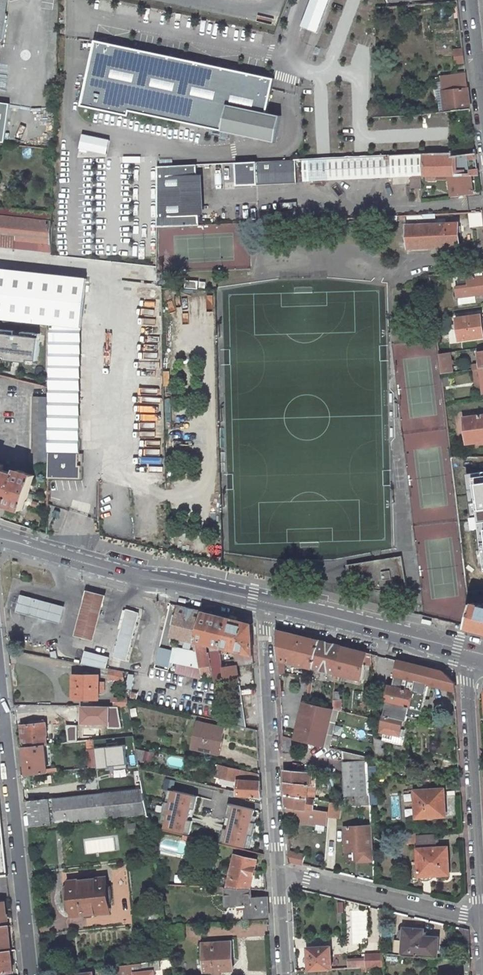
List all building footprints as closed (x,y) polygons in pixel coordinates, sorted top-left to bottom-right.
[(9,0),(0,0),(0,56),(9,0)] [(301,27),(317,34),(331,0),(312,0),(301,27)] [(261,75),(96,41),(82,107),(130,117),(131,112),(277,143),(282,116),(269,114),(275,89),(276,79),(261,75)] [(445,111),(471,108),(466,74),(452,76),(451,69),(435,71),(437,84),(442,83),(445,111)] [(10,104),(0,102),(0,142),(4,142),(10,104)] [(107,156),(110,140),(83,134),(81,141),(78,157),(107,156)] [(471,174),(478,174),(476,153),(452,156),(451,153),(424,154),(424,175),(427,175),(437,175),(449,175),(471,174)] [(392,176),(391,155),(306,159),(303,159),(304,180),(392,176)] [(297,183),(296,160),(250,162),(251,185),(297,183)] [(251,185),(250,162),(236,162),(237,186),(251,185)] [(158,166),(160,227),(199,225),(200,216),(204,215),(204,175),(196,175),(196,165),(158,166)] [(473,193),(471,174),(449,175),(451,195),(473,193)] [(420,188),(420,175),(411,175),(411,188),(420,188)] [(52,254),(53,213),(0,208),(0,247),(52,254)] [(482,212),(469,213),(470,227),(482,226),(482,214),(482,212)] [(459,245),(458,223),(446,224),(445,219),(424,220),(424,219),(436,219),(435,214),(407,215),(409,248),(459,245)] [(398,225),(398,219),(366,221),(367,227),(398,225)] [(350,235),(366,234),(366,227),(350,227),(350,235)] [(482,272),(482,261),(469,263),(469,273),(482,272)] [(50,326),(50,396),(49,464),(49,478),(49,480),(82,480),(83,327),(88,278),(0,268),(0,320),(50,326)] [(482,294),(482,276),(469,278),(469,285),(459,287),(457,287),(459,297),(460,297),(474,295),(482,294)] [(459,287),(469,285),(469,278),(458,280),(459,287)] [(186,280),(185,288),(198,289),(199,281),(186,280)] [(475,303),(474,295),(460,297),(461,305),(475,303)] [(456,318),(459,340),(482,337),(480,315),(456,318)] [(41,334),(0,329),(0,359),(38,364),(41,334)] [(452,369),(450,352),(439,353),(442,373),(456,372),(455,369),(452,369)] [(475,369),(481,368),(482,368),(482,352),(479,352),(480,363),(475,364),(475,369)] [(33,463),(49,464),(50,396),(34,396),(33,463)] [(463,418),(467,443),(482,441),(482,415),(463,418)] [(24,509),(35,475),(18,469),(17,474),(2,469),(4,465),(0,463),(0,502),(24,509)] [(475,482),(477,507),(482,506),(482,481),(475,482)] [(409,593),(402,557),(347,565),(350,582),(359,584),(371,587),(371,589),(382,592),(382,591),(390,589),(390,591),(409,593)] [(105,593),(85,589),(80,610),(74,635),(94,640),(100,616),(105,593)] [(125,610),(114,657),(127,659),(138,613),(141,600),(130,597),(127,610),(125,610)] [(17,612),(59,620),(60,620),(62,605),(19,598),(17,612)] [(472,603),(467,627),(482,631),(482,606),(472,603)] [(177,605),(171,629),(196,635),(202,611),(177,605)] [(226,617),(202,611),(196,635),(195,640),(197,660),(199,672),(202,672),(207,671),(208,671),(208,664),(209,663),(208,652),(206,652),(204,642),(219,646),(219,645),(226,617)] [(219,646),(239,650),(236,664),(252,667),(250,623),(226,617),(219,645),(219,646)] [(312,666),(318,640),(277,630),(279,671),(286,671),(285,660),(312,666)] [(336,672),(342,646),(318,640),(312,666),(336,672)] [(336,672),(359,678),(362,663),(365,652),(342,646),(336,672)] [(58,659),(55,649),(48,651),(50,658),(58,659)] [(209,652),(213,680),(224,679),(224,674),(222,661),(221,658),(220,650),(209,652)] [(107,655),(83,651),(81,663),(105,667),(107,655)] [(178,673),(197,678),(199,672),(197,660),(174,654),(173,661),(174,662),(172,671),(178,673)] [(441,670),(397,659),(394,673),(453,689),(453,681),(441,670)] [(224,679),(225,685),(231,722),(244,725),(236,664),(222,661),(224,674),(224,679)] [(123,670),(109,668),(108,677),(117,679),(118,681),(125,683),(123,670)] [(99,674),(73,674),(73,697),(99,698),(99,692),(104,692),(104,681),(99,681),(99,674)] [(407,706),(422,710),(428,684),(393,675),(387,701),(385,700),(384,707),(385,707),(384,714),(404,719),(406,712),(397,710),(399,704),(407,706)] [(122,696),(115,697),(115,703),(115,706),(128,706),(126,693),(122,693),(122,696)] [(305,701),(303,701),(302,708),(304,709),(302,719),(299,718),(295,733),(298,734),(296,740),(323,747),(332,708),(305,701)] [(407,706),(399,704),(397,710),(406,712),(407,706)] [(380,731),(400,736),(404,719),(384,714),(380,731)] [(213,722),(184,715),(178,743),(204,749),(208,732),(210,733),(213,722)] [(25,748),(46,745),(48,745),(48,744),(47,735),(48,733),(47,724),(45,724),(44,721),(33,722),(33,725),(23,727),(25,748)] [(59,724),(61,741),(71,740),(70,730),(69,723),(59,724)] [(282,737),(283,755),(291,754),(289,738),(282,737)] [(46,745),(25,748),(28,776),(49,773),(46,745)] [(371,804),(369,766),(369,757),(343,751),(346,803),(359,806),(360,804),(371,804)] [(131,760),(105,763),(109,792),(135,788),(131,760)] [(237,794),(259,796),(258,768),(249,769),(248,770),(235,766),(234,779),(238,779),(237,790),(237,794)] [(314,798),(315,775),(284,767),(285,793),(314,798)] [(149,826),(207,840),(211,824),(219,788),(139,768),(142,787),(147,813),(149,826)] [(103,793),(106,819),(147,813),(142,787),(135,788),(109,792),(103,793)] [(443,790),(416,792),(417,818),(445,817),(443,790)] [(34,829),(106,819),(103,793),(30,803),(34,829)] [(314,798),(285,793),(286,804),(304,808),(304,812),(313,813),(314,798)] [(0,799),(0,876),(8,875),(0,799)] [(337,817),(339,802),(331,801),(330,807),(329,816),(337,817)] [(286,811),(304,814),(304,812),(304,808),(286,804),(286,811)] [(207,840),(226,845),(230,829),(211,824),(207,840)] [(374,859),(373,834),(372,824),(347,826),(347,844),(355,844),(355,849),(360,850),(360,860),(374,859)] [(255,832),(253,851),(263,854),(261,832),(255,832)] [(416,835),(417,849),(418,875),(434,874),(434,872),(449,872),(447,847),(437,848),(436,834),(416,835)] [(305,853),(288,849),(289,861),(302,864),(305,853)] [(234,853),(228,876),(250,881),(249,885),(249,886),(250,887),(265,887),(264,869),(254,870),(256,859),(234,853)] [(228,886),(249,886),(249,885),(250,881),(228,876),(226,886),(228,886)] [(63,892),(65,910),(72,917),(107,912),(106,899),(103,899),(102,892),(105,891),(103,878),(67,882),(63,889),(63,891),(63,892)] [(235,905),(243,905),(244,916),(266,915),(265,894),(250,894),(250,887),(249,886),(228,886),(226,886),(222,886),(224,903),(235,903),(235,905)] [(8,920),(6,900),(0,901),(0,921),(8,920)] [(133,924),(149,922),(148,915),(132,917),(133,924)] [(168,939),(183,937),(182,923),(166,924),(168,939)] [(9,926),(9,925),(0,926),(0,951),(8,950),(6,937),(10,937),(9,926)] [(436,935),(421,933),(421,927),(405,926),(399,929),(400,934),(404,936),(404,953),(431,955),(436,955),(436,935)] [(469,940),(468,929),(460,927),(461,941),(469,940)] [(213,970),(220,969),(233,969),(232,958),(229,958),(227,942),(202,944),(204,970),(213,970)] [(330,945),(307,946),(308,968),(331,967),(330,945)] [(13,971),(11,950),(8,950),(0,951),(0,973),(13,971)] [(365,966),(382,965),(382,964),(381,951),(365,952),(365,958),(356,958),(356,966),(365,966)] [(133,974),(154,974),(154,968),(160,967),(158,958),(145,961),(140,961),(141,969),(133,970),(133,974)] [(356,958),(348,959),(348,967),(356,966),(356,958)]
